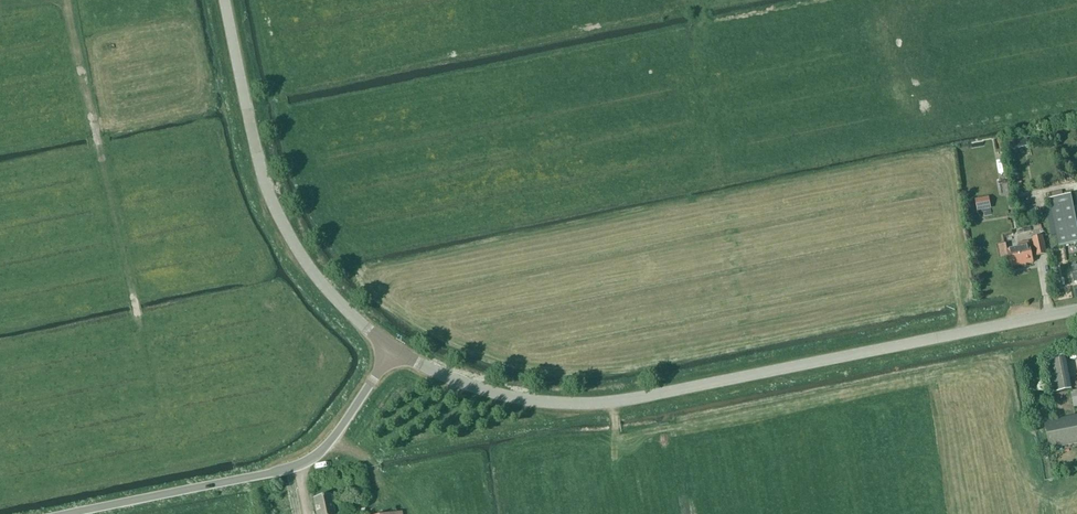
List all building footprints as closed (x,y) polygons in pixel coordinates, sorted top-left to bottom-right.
[(1028,139),(1010,144),(1011,150),(1029,146),(1028,139)] [(1059,247),(1076,243),(1076,226),(1071,195),(1050,199),(1059,247)] [(977,211),(991,209),(989,196),(975,199),(977,211)] [(1032,238),(1036,257),(1047,255),(1043,236),(1032,238)] [(1029,247),(1028,242),(1019,244),(1020,249),(1008,251),(1006,244),(999,245),(1002,260),(1009,258),(1011,267),(1033,263),(1030,246),(1029,247)] [(1066,356),(1045,360),(1051,394),(1072,390),(1066,356)] [(1050,449),(1076,443),(1076,415),(1045,422),(1050,449)] [(331,496),(314,499),(317,513),(334,513),(331,496)]
